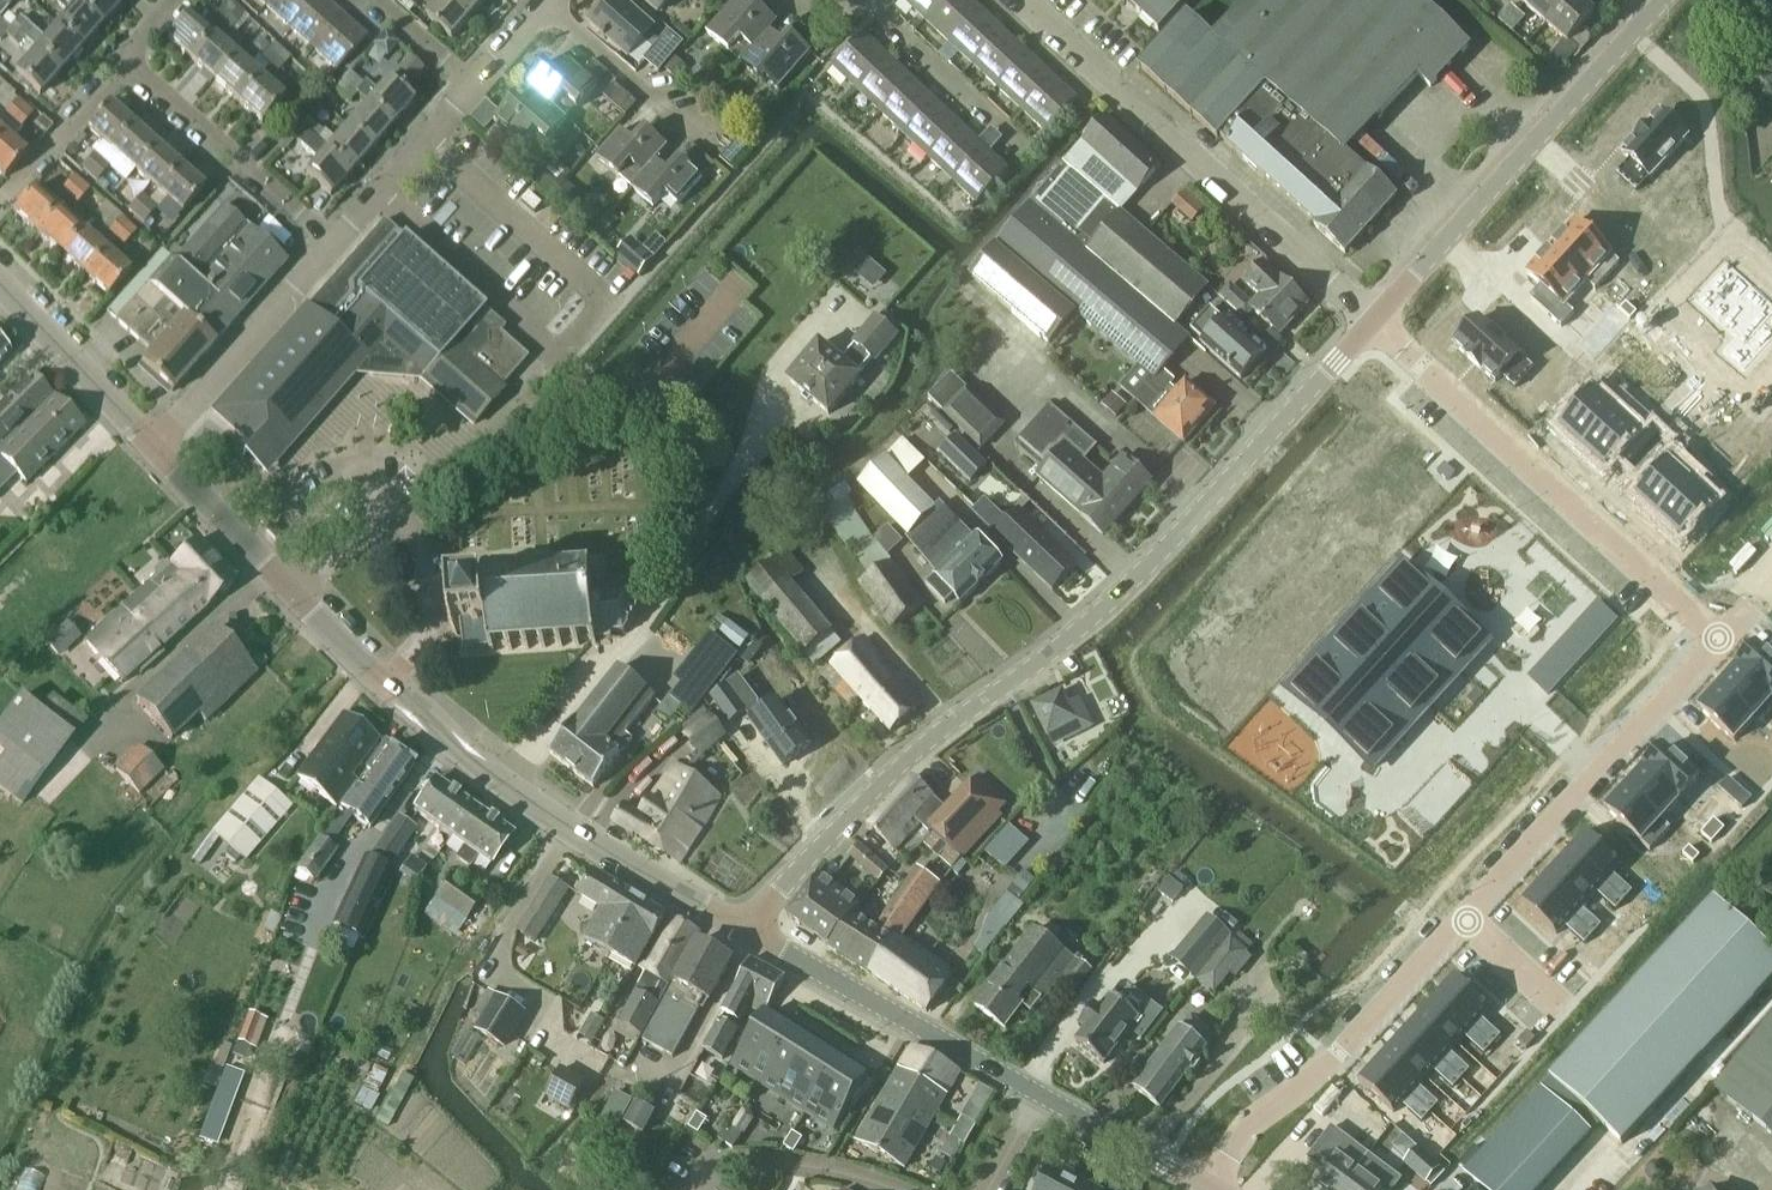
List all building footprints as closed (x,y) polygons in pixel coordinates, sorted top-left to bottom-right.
[(9,7),(15,0),(0,0),(0,17),(9,7)] [(57,26),(82,48),(103,24),(78,2),(75,0),(62,0),(61,1),(58,5),(67,14),(57,26)] [(78,2),(103,24),(123,1),(123,0),(75,0),(78,2)] [(289,28),(315,0),(272,0),(266,7),(289,28)] [(342,17),(323,0),(315,0),(289,28),(312,49),(342,17)] [(473,16),(455,0),(444,0),(428,18),(453,40),(473,16)] [(473,16),(488,0),(455,0),(473,16)] [(653,28),(621,0),(611,0),(590,23),(628,56),(653,28)] [(669,0),(643,0),(658,13),(669,0)] [(708,32),(743,64),(770,32),(778,23),(756,3),(757,1),(756,0),(736,0),(731,6),(708,32)] [(926,20),(945,0),(904,0),(926,20)] [(951,43),(982,9),(972,0),(945,0),(926,20),(951,43)] [(1140,14),(1153,0),(1125,0),(1140,14)] [(1383,214),(1396,200),(1346,155),(1419,79),(1431,91),(1471,49),(1419,0),(1250,0),(1212,40),(1187,16),(1139,69),(1218,140),(1220,138),(1317,225),(1315,227),(1346,255),(1383,214)] [(1140,14),(1160,32),(1190,0),(1153,0),(1140,14)] [(1569,0),(1531,0),(1525,6),(1547,25),(1569,0)] [(1546,62),(1558,73),(1579,50),(1570,42),(1594,15),(1578,0),(1569,0),(1547,25),(1565,41),(1546,62)] [(226,2),(213,17),(221,24),(234,10),(226,2)] [(1507,26),(1519,12),(1512,6),(1500,20),(1507,26)] [(975,66),(1007,32),(982,9),(951,43),(975,66)] [(234,10),(221,24),(229,31),(242,16),(234,10)] [(1513,32),(1526,18),(1519,12),(1507,26),(1513,32)] [(189,14),(167,39),(190,59),(212,35),(221,24),(213,17),(204,27),(189,14)] [(18,19),(11,27),(26,40),(35,30),(19,17),(18,19)] [(342,17),(312,49),(336,71),(365,38),(342,17)] [(1,42),(6,36),(4,35),(10,28),(0,20),(0,42),(1,42)] [(675,31),(686,40),(692,32),(682,23),(675,31)] [(35,30),(26,40),(36,49),(61,71),(82,48),(57,26),(45,39),(35,30)] [(19,48),(26,40),(11,27),(10,28),(4,35),(6,36),(19,48)] [(669,31),(644,61),(659,74),(684,44),(669,31)] [(400,45),(386,32),(374,46),(387,58),(400,45)] [(770,32),(743,64),(764,83),(767,81),(779,91),(785,84),(788,81),(812,54),(790,34),(782,43),(770,32)] [(975,66),(1000,89),(1031,55),(1007,32),(975,66)] [(834,68),(859,90),(890,57),(866,34),(834,68)] [(212,35),(190,59),(214,81),(236,56),(212,35)] [(1744,67),(1771,93),(1771,36),(1744,67)] [(269,66),(283,51),(274,43),(260,59),(269,66)] [(61,71),(36,49),(15,73),(40,95),(61,71)] [(291,58),(283,51),(269,66),(277,74),(291,58)] [(1024,111),(1055,77),(1031,55),(1000,89),(1024,111)] [(236,56),(214,81),(238,102),(260,78),(236,56)] [(686,67),(675,57),(667,67),(678,76),(686,67)] [(914,80),(890,57),(859,90),(883,113),(914,80)] [(369,103),(393,125),(413,102),(402,92),(421,71),(408,60),(390,81),(389,80),(378,92),(366,81),(362,86),(349,74),(343,81),(358,94),(357,94),(368,104),(369,103)] [(526,86),(539,97),(540,96),(554,109),(564,98),(577,109),(605,79),(589,65),(582,73),(570,63),(559,76),(546,64),(526,86)] [(1055,77),(1024,111),(1048,134),(1080,100),(1055,77)] [(260,78),(238,102),(262,123),(284,99),(260,78)] [(907,136),(938,102),(914,80),(883,113),(907,136)] [(349,103),(357,94),(358,94),(343,81),(335,90),(349,103)] [(605,97),(626,115),(636,104),(615,85),(605,97)] [(540,96),(539,97),(529,109),(516,98),(496,121),(523,144),(534,132),(548,144),(568,121),(554,109),(540,96)] [(10,106),(3,114),(12,121),(26,106),(17,99),(10,106)] [(962,125),(938,102),(907,136),(931,158),(962,125)] [(369,103),(368,104),(348,127),(372,148),(393,125),(369,103)] [(109,105),(88,129),(101,141),(92,152),(94,155),(102,161),(111,150),(133,126),(109,105)] [(26,106),(12,121),(19,128),(26,121),(33,113),(26,106)] [(3,132),(12,121),(3,114),(1,112),(0,113),(0,135),(3,132)] [(1630,161),(1617,175),(1637,192),(1649,178),(1650,179),(1687,138),(1661,113),(1648,127),(1635,140),(1636,140),(1623,154),(1630,161)] [(1063,163),(1061,166),(1117,213),(1119,215),(1122,212),(1138,193),(1162,167),(1140,147),(1108,117),(1084,143),(1063,163)] [(316,141),(317,140),(323,133),(308,120),(301,128),(316,141)] [(0,135),(0,174),(5,178),(27,153),(13,142),(23,131),(19,128),(12,121),(3,132),(0,135)] [(981,143),(962,125),(931,158),(955,181),(999,135),(993,130),(981,143)] [(135,171),(156,147),(133,126),(111,150),(135,171)] [(351,172),(372,148),(348,127),(327,150),(351,172)] [(327,150),(317,140),(316,141),(301,128),(293,138),(318,160),(305,174),(330,196),(351,172),(327,150)] [(621,132),(598,158),(620,178),(631,188),(643,175),(644,176),(656,163),(668,149),(646,130),(634,143),(621,132)] [(991,152),(1003,140),(1004,139),(999,135),(955,181),(979,204),(1011,170),(991,152)] [(135,171),(159,192),(180,167),(156,147),(135,171)] [(82,169),(89,176),(102,161),(94,155),(82,169)] [(643,175),(631,188),(654,208),(666,194),(678,205),(702,179),(680,160),(667,173),(656,163),(644,176),(643,175)] [(110,168),(102,161),(89,176),(97,183),(110,168)] [(1061,166),(1030,202),(1086,249),(1117,213),(1061,166)] [(204,188),(180,167),(159,192),(182,212),(204,188)] [(553,195),(565,182),(551,169),(539,182),(553,195)] [(75,176),(62,190),(70,197),(83,182),(75,176)] [(83,182),(70,197),(78,204),(91,189),(83,182)] [(567,185),(556,197),(569,209),(580,196),(567,185)] [(36,188),(14,212),(38,233),(59,209),(70,197),(62,190),(61,189),(51,201),(36,188)] [(1187,191),(1173,206),(1191,222),(1204,207),(1187,191)] [(542,205),(529,194),(522,202),(535,213),(542,205)] [(127,210),(135,217),(149,202),(141,195),(127,210)] [(59,209),(38,233),(61,254),(83,230),(69,217),(80,205),(78,204),(70,197),(59,209)] [(1029,201),(994,242),(1074,310),(1139,366),(1121,387),(1136,401),(1183,441),(1214,406),(1184,380),(1176,391),(1169,385),(1170,377),(1161,369),(1188,337),(1174,324),(1207,285),(1122,212),(1119,215),(1117,213),(1086,249),(1030,202),(1029,201)] [(149,202),(135,217),(143,224),(157,209),(149,202)] [(167,255),(236,318),(287,262),(250,229),(249,230),(243,225),(244,223),(224,205),(182,252),(174,246),(167,255)] [(972,211),(962,222),(970,229),(980,218),(972,211)] [(114,225),(108,232),(116,240),(129,224),(121,217),(114,225)] [(83,230),(61,254),(85,275),(107,251),(116,240),(108,232),(114,225),(109,221),(94,240),(83,230)] [(307,306),(214,412),(251,445),(243,455),(244,456),(253,446),(273,464),(355,371),(375,373),(375,375),(403,378),(404,376),(411,368),(427,351),(439,361),(454,345),(473,362),(488,344),(487,334),(500,333),(500,334),(501,333),(505,328),(384,221),(308,307),(307,306)] [(1573,222),(1550,248),(1587,282),(1587,283),(1595,291),(1620,264),(1573,222)] [(129,224),(116,240),(124,247),(137,231),(129,224)] [(654,259),(650,255),(630,238),(615,256),(639,277),(654,259)] [(994,242),(968,272),(1048,341),(1074,310),(994,242)] [(1550,248),(1526,274),(1541,287),(1529,299),(1561,328),(1574,314),(1565,307),(1587,283),(1587,282),(1550,248)] [(236,318),(167,255),(162,250),(106,312),(116,321),(148,284),(215,342),(236,318)] [(107,251),(85,275),(109,296),(130,272),(107,251)] [(858,252),(853,259),(880,282),(887,275),(859,252),(858,252)] [(1229,285),(1219,295),(1241,315),(1248,308),(1278,336),(1307,305),(1262,263),(1244,282),(1259,296),(1250,305),(1229,285)] [(1728,269),(1696,304),(1718,325),(1751,289),(1728,269)] [(214,343),(215,342),(148,284),(116,321),(152,353),(141,365),(172,393),(215,344),(214,343)] [(1718,325),(1740,345),(1771,310),(1771,308),(1751,289),(1718,325)] [(1202,344),(1242,379),(1262,356),(1209,309),(1192,330),(1205,341),(1202,344)] [(821,343),(790,381),(830,415),(862,377),(861,376),(875,359),(877,361),(899,335),(877,317),(855,343),(857,345),(843,362),(821,343)] [(1479,319),(1454,345),(1468,358),(1481,371),(1481,370),(1495,383),(1501,376),(1515,389),(1533,370),(1519,357),(1520,356),(1479,319)] [(427,351),(411,368),(438,392),(437,393),(445,401),(447,400),(475,424),(506,390),(502,386),(528,357),(501,333),(500,334),(500,333),(487,334),(488,344),(473,362),(454,345),(439,361),(427,351)] [(10,352),(0,342),(0,361),(10,352)] [(17,431),(14,428),(50,391),(31,373),(0,405),(0,450),(17,431)] [(954,374),(931,398),(944,411),(981,447),(1005,422),(968,387),(954,374)] [(1102,405),(1117,417),(1126,405),(1111,393),(1102,405)] [(18,472),(27,481),(82,425),(81,421),(53,394),(17,431),(0,450),(0,491),(18,472)] [(1592,397),(1561,430),(1582,450),(1613,416),(1592,397)] [(1049,404),(1014,444),(1043,470),(1037,476),(1103,534),(1149,481),(1123,458),(1102,481),(1080,462),(1095,445),(1049,404)] [(1613,416),(1582,450),(1604,469),(1634,436),(1613,416)] [(987,464),(957,435),(941,451),(971,480),(987,464)] [(860,486),(908,535),(907,536),(938,573),(926,584),(945,603),(954,595),(961,603),(1002,563),(975,536),(974,538),(940,504),(935,508),(907,480),(925,463),(905,442),(860,486)] [(1668,466),(1637,500),(1658,519),(1689,485),(1668,466)] [(837,505),(824,513),(848,549),(853,546),(860,556),(877,544),(853,509),(855,508),(848,497),(852,494),(845,484),(830,494),(837,505)] [(1689,485),(1658,519),(1679,538),(1710,505),(1689,485)] [(1052,590),(1076,565),(1019,510),(995,536),(1052,590)] [(888,557),(899,547),(885,532),(876,540),(888,557)] [(151,581),(125,605),(164,647),(210,606),(235,582),(196,541),(170,565),(162,563),(152,572),(154,580),(152,582),(151,581)] [(748,584),(807,656),(834,633),(775,561),(748,584)] [(891,628),(922,606),(891,561),(860,583),(891,628)] [(454,591),(451,595),(456,599),(459,626),(454,632),(458,635),(463,630),(465,654),(469,654),(469,650),(490,648),(491,653),(495,653),(495,648),(509,647),(509,652),(513,652),(513,647),(525,646),(526,651),(530,651),(530,646),(542,645),(542,650),(547,650),(546,645),(559,644),(560,649),(564,649),(563,644),(576,643),(576,648),(581,648),(580,643),(593,642),(593,647),(597,647),(597,642),(613,641),(613,636),(626,635),(647,599),(642,596),(644,594),(628,585),(627,588),(623,585),(593,587),(592,567),(591,567),(590,563),(586,563),(586,567),(574,568),(574,564),(569,564),(570,568),(557,569),(557,565),(553,565),(553,569),(540,570),(540,566),(536,566),(536,570),(524,571),(523,567),(519,567),(519,571),(507,572),(507,568),(502,568),(503,572),(488,573),(488,569),(483,569),(484,573),(462,575),(461,570),(458,570),(460,595),(454,591)] [(1400,566),(1287,689),(1375,769),(1406,735),(1407,734),(1407,733),(1407,732),(1408,731),(1407,730),(1407,729),(1407,728),(1407,727),(1406,727),(1414,718),(1415,719),(1416,719),(1417,719),(1418,719),(1419,719),(1420,719),(1421,718),(1422,718),(1422,717),(1488,646),(1400,566)] [(124,684),(164,647),(125,605),(84,642),(124,684)] [(80,636),(65,620),(44,640),(59,656),(80,636)] [(728,622),(720,632),(741,648),(748,638),(728,622)] [(188,655),(139,703),(174,739),(199,714),(207,722),(259,672),(218,629),(190,656),(188,655)] [(670,695),(656,713),(669,722),(681,706),(693,714),(738,654),(711,633),(675,679),(682,685),(672,697),(670,695)] [(862,637),(823,673),(851,705),(859,697),(890,731),(921,704),(862,637)] [(1737,667),(1771,699),(1771,654),(1769,658),(1756,646),(1748,655),(1747,654),(1737,665),(1738,665),(1737,667)] [(756,652),(744,664),(754,674),(766,662),(756,652)] [(799,661),(776,678),(783,686),(805,669),(799,661)] [(626,734),(656,696),(620,667),(586,711),(622,739),(626,734)] [(1718,687),(1754,720),(1753,721),(1757,725),(1771,709),(1771,699),(1737,667),(1718,687)] [(739,677),(712,697),(731,723),(746,713),(756,705),(758,703),(739,677)] [(1718,687),(1699,708),(1735,741),(1753,721),(1754,720),(1718,687)] [(1055,731),(1060,728),(1065,739),(1091,727),(1079,700),(1068,705),(1062,692),(1033,707),(1047,735),(1049,734),(1051,738),(1057,735),(1055,731)] [(74,737),(20,696),(0,722),(0,787),(23,804),(74,737)] [(39,709),(71,733),(80,721),(48,697),(39,709)] [(756,705),(746,713),(751,720),(750,721),(783,767),(811,746),(778,701),(762,712),(756,705)] [(346,711),(298,776),(337,804),(357,776),(352,773),(379,736),(346,711)] [(578,719),(551,753),(595,787),(629,744),(632,739),(626,734),(622,739),(586,711),(579,720),(578,719)] [(709,715),(684,736),(701,756),(726,736),(709,715)] [(330,845),(351,815),(370,829),(415,764),(397,751),(398,749),(386,741),(366,769),(373,773),(367,781),(362,777),(320,837),(330,845)] [(141,792),(166,768),(142,744),(117,768),(141,792)] [(1645,767),(1644,769),(1679,801),(1699,780),(1663,747),(1655,757),(1654,756),(1644,766),(1645,767)] [(625,805),(614,821),(680,862),(702,829),(720,795),(673,765),(640,815),(625,805)] [(1644,769),(1625,789),(1661,821),(1662,820),(1679,801),(1644,769)] [(912,776),(868,825),(894,849),(918,822),(929,833),(932,830),(961,857),(1011,803),(979,773),(947,808),(912,776)] [(260,777),(213,831),(241,855),(288,801),(260,777)] [(457,839),(479,807),(437,778),(415,809),(457,839)] [(1625,789),(1606,810),(1650,850),(1670,828),(1662,820),(1661,821),(1625,789)] [(514,832),(479,807),(457,839),(465,845),(457,857),(470,866),(479,854),(492,863),(514,832)] [(399,815),(377,847),(394,859),(416,826),(399,815)] [(1714,820),(1708,827),(1718,837),(1725,830),(1714,820)] [(1718,837),(1708,827),(1701,834),(1712,844),(1718,837)] [(1585,833),(1568,851),(1624,902),(1632,893),(1618,880),(1616,882),(1610,876),(1620,865),(1585,833)] [(314,881),(336,849),(330,845),(320,837),(297,869),(314,881)] [(864,867),(874,856),(859,843),(850,854),(864,867)] [(1700,857),(1689,847),(1683,855),(1693,864),(1700,857)] [(1568,851),(1553,868),(1588,900),(1598,890),(1604,896),(1602,898),(1616,911),(1624,902),(1568,851)] [(1062,852),(1051,868),(1061,875),(1072,859),(1062,852)] [(357,872),(333,926),(359,938),(391,868),(370,858),(362,874),(357,872)] [(958,875),(968,864),(962,858),(952,870),(958,875)] [(1553,868),(1537,885),(1593,936),(1601,927),(1587,914),(1585,916),(1579,910),(1588,900),(1553,868)] [(584,938),(614,954),(645,900),(613,881),(593,870),(579,895),(601,907),(584,938)] [(853,912),(827,943),(868,968),(895,933),(901,937),(903,935),(905,936),(938,889),(914,872),(875,927),(854,912),(853,912)] [(820,873),(788,914),(827,943),(853,912),(854,912),(861,903),(850,895),(821,874),(820,873)] [(1173,873),(1163,886),(1177,896),(1187,883),(1173,873)] [(467,916),(481,896),(451,875),(437,895),(467,916)] [(570,888),(550,875),(538,894),(558,906),(570,888)] [(1018,879),(1013,885),(1024,894),(1029,887),(1018,879)] [(1537,885),(1521,903),(1556,935),(1566,924),(1572,930),(1571,932),(1585,945),(1593,936),(1537,885)] [(1008,929),(1024,905),(1005,891),(996,904),(1001,907),(993,918),(1008,929)] [(645,900),(614,954),(637,966),(666,913),(645,900)] [(1771,982),(1771,959),(1712,904),(1549,1081),(1621,1146),(1771,982)] [(274,934),(282,916),(271,911),(263,930),(274,934)] [(515,930),(535,942),(547,924),(527,911),(515,930)] [(647,970),(619,1020),(642,1033),(700,929),(672,913),(642,968),(647,970)] [(1230,936),(1208,917),(1191,937),(1213,956),(1230,936)] [(1036,928),(976,1004),(1005,1027),(1023,1005),(1031,1011),(1041,998),(1043,1000),(1059,980),(1064,985),(1074,993),(1092,970),(1053,941),(1036,928)] [(950,968),(903,935),(901,937),(895,933),(868,968),(927,1010),(951,979),(950,968)] [(1230,938),(1195,982),(1213,996),(1248,953),(1230,938)] [(643,1040),(669,1053),(673,1056),(705,997),(709,999),(732,957),(698,939),(643,1040)] [(1603,944),(1591,957),(1602,967),(1613,954),(1603,944)] [(761,1018),(766,1012),(784,976),(750,957),(722,1011),(740,1020),(747,1005),(755,1008),(752,1014),(761,1018)] [(1453,977),(1437,994),(1492,1046),(1501,1036),(1487,1024),(1485,1026),(1479,1020),(1489,1009),(1453,977)] [(1437,994),(1421,1011),(1457,1044),(1466,1034),(1472,1040),(1470,1042),(1484,1055),(1492,1046),(1437,994)] [(506,1048),(527,1014),(498,995),(476,1030),(506,1048)] [(1145,1008),(1138,1017),(1111,997),(1101,1010),(1094,1005),(1095,1004),(1094,1003),(1078,1023),(1080,1024),(1080,1023),(1086,1028),(1076,1042),(1104,1064),(1132,1028),(1142,1036),(1143,1037),(1158,1018),(1145,1008)] [(1421,1011),(1406,1028),(1461,1079),(1470,1070),(1456,1058),(1454,1060),(1448,1054),(1457,1044),(1421,1011)] [(759,1080),(792,1029),(766,1012),(761,1018),(730,1061),(759,1080)] [(249,1013),(237,1042),(250,1047),(261,1018),(249,1013)] [(592,1042),(604,1021),(591,1014),(579,1035),(592,1042)] [(1714,1088),(1771,1134),(1771,1015),(1714,1088)] [(1179,1026),(1133,1086),(1160,1107),(1187,1071),(1192,1073),(1199,1063),(1196,1060),(1215,1035),(1190,1016),(1181,1028),(1179,1026)] [(720,1018),(704,1049),(723,1058),(728,1061),(734,1052),(744,1031),(720,1018)] [(1406,1028),(1390,1045),(1426,1078),(1435,1068),(1441,1074),(1439,1076),(1453,1089),(1461,1079),(1406,1028)] [(804,1110),(837,1059),(792,1029),(759,1080),(804,1110)] [(237,1042),(233,1055),(241,1058),(245,1060),(250,1047),(237,1042)] [(911,1046),(887,1088),(934,1115),(959,1071),(959,1070),(912,1044),(911,1046)] [(1390,1045),(1375,1062),(1430,1113),(1439,1104),(1424,1091),(1423,1093),(1416,1088),(1426,1078),(1390,1045)] [(833,1128),(866,1077),(837,1059),(804,1110),(833,1128)] [(1375,1062),(1358,1080),(1394,1113),(1404,1102),(1410,1107),(1408,1109),(1422,1122),(1430,1113),(1375,1062)] [(374,1066),(356,1103),(370,1110),(388,1072),(374,1066)] [(209,1067),(204,1084),(216,1088),(222,1072),(209,1067)] [(562,1068),(545,1097),(570,1111),(586,1082),(562,1068)] [(980,1085),(962,1117),(977,1125),(995,1093),(980,1085)] [(907,1169),(936,1117),(889,1090),(859,1142),(907,1169)] [(1465,1173),(1483,1189),(1542,1189),(1592,1136),(1542,1090),(1470,1168),(1465,1173)] [(618,1129),(633,1101),(617,1093),(602,1120),(618,1129)] [(643,1133),(653,1114),(638,1105),(627,1124),(643,1133)] [(698,1134),(708,1120),(697,1113),(688,1127),(698,1134)] [(971,1136),(977,1125),(962,1117),(956,1127),(971,1136)] [(965,1146),(971,1136),(956,1127),(950,1138),(965,1146)] [(733,1149),(742,1135),(732,1128),(723,1142),(733,1149)] [(1308,1159),(1323,1171),(1314,1183),(1323,1189),(1394,1189),(1401,1180),(1332,1128),(1308,1159)] [(794,1153),(803,1139),(792,1132),(783,1147),(794,1153)] [(1654,1181),(1656,1182),(1657,1181),(1659,1181),(1662,1180),(1664,1178),(1665,1175),(1666,1173),(1665,1170),(1665,1168),(1663,1165),(1661,1164),(1659,1162),(1656,1162),(1655,1162),(1653,1163),(1650,1164),(1648,1166),(1647,1169),(1646,1171),(1646,1173),(1647,1175),(1649,1178),(1650,1180),(1652,1181),(1654,1181)] [(1069,1178),(1071,1175),(1051,1164),(1037,1189),(1092,1189),(1069,1178)]
